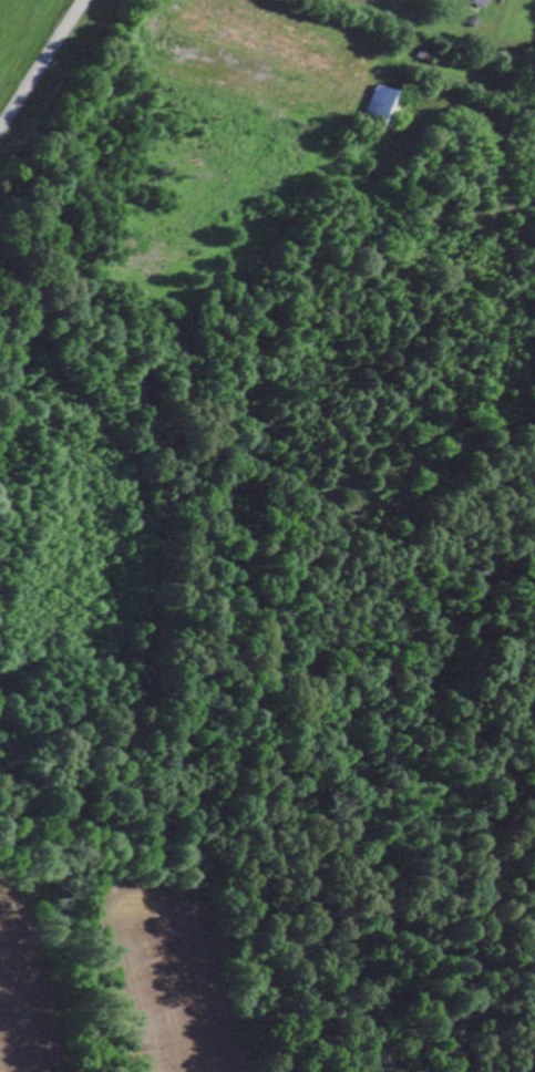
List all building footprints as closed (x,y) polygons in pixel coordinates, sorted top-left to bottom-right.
[(405,92),(376,84),(366,120),(395,128),(405,92)]
